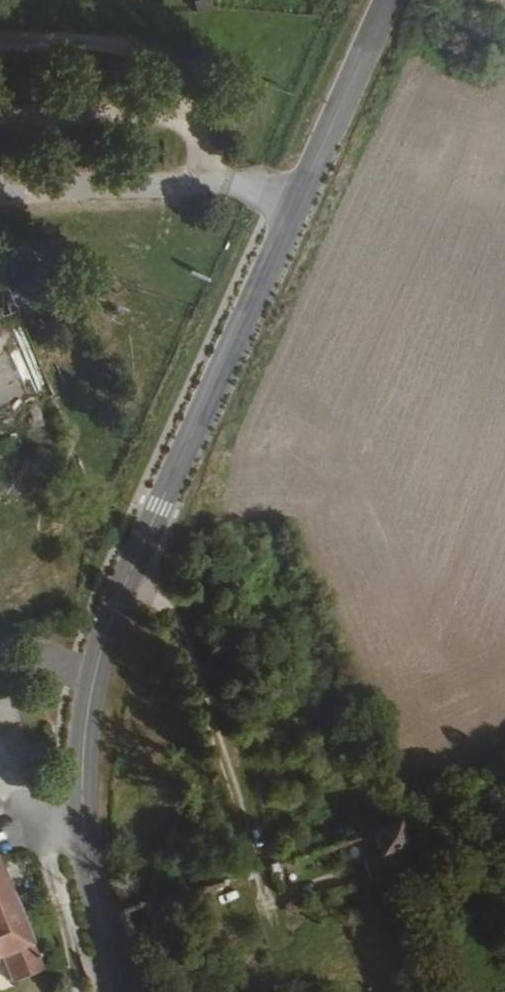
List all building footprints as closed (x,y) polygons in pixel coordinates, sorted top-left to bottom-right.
[(198,12),(216,8),(214,0),(195,0),(198,12)] [(30,282),(12,288),(19,308),(37,302),(30,282)] [(408,877),(393,831),(393,829),(369,837),(369,838),(384,885),(408,877)] [(2,963),(13,989),(42,977),(0,877),(0,964),(2,963)] [(149,935),(142,911),(118,918),(125,942),(149,935)]
